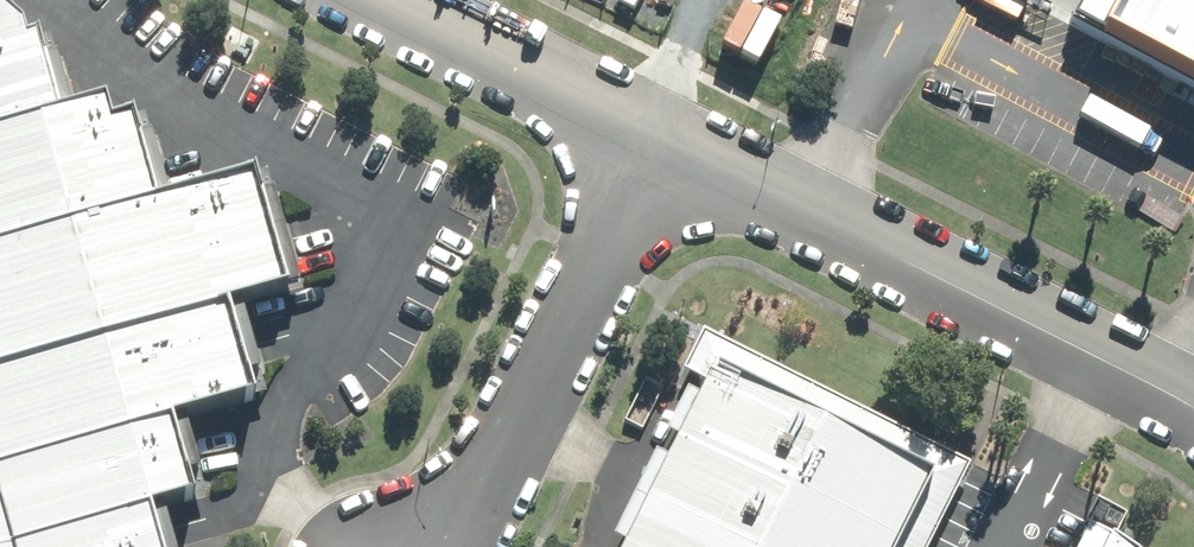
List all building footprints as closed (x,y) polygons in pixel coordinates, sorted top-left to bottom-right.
[(19,546),(165,546),(156,512),(205,499),(184,422),(260,401),(235,309),(299,292),(267,177),(163,205),(141,121),(121,125),(117,106),(70,118),(49,34),(5,0),(0,0),(0,479),(19,546)] [(1087,9),(1193,62),(1193,0),(1092,0),(1087,9)] [(733,352),(636,546),(934,546),(965,485),(972,470),(733,352)] [(1091,533),(1084,546),(1112,546),(1091,533)]
